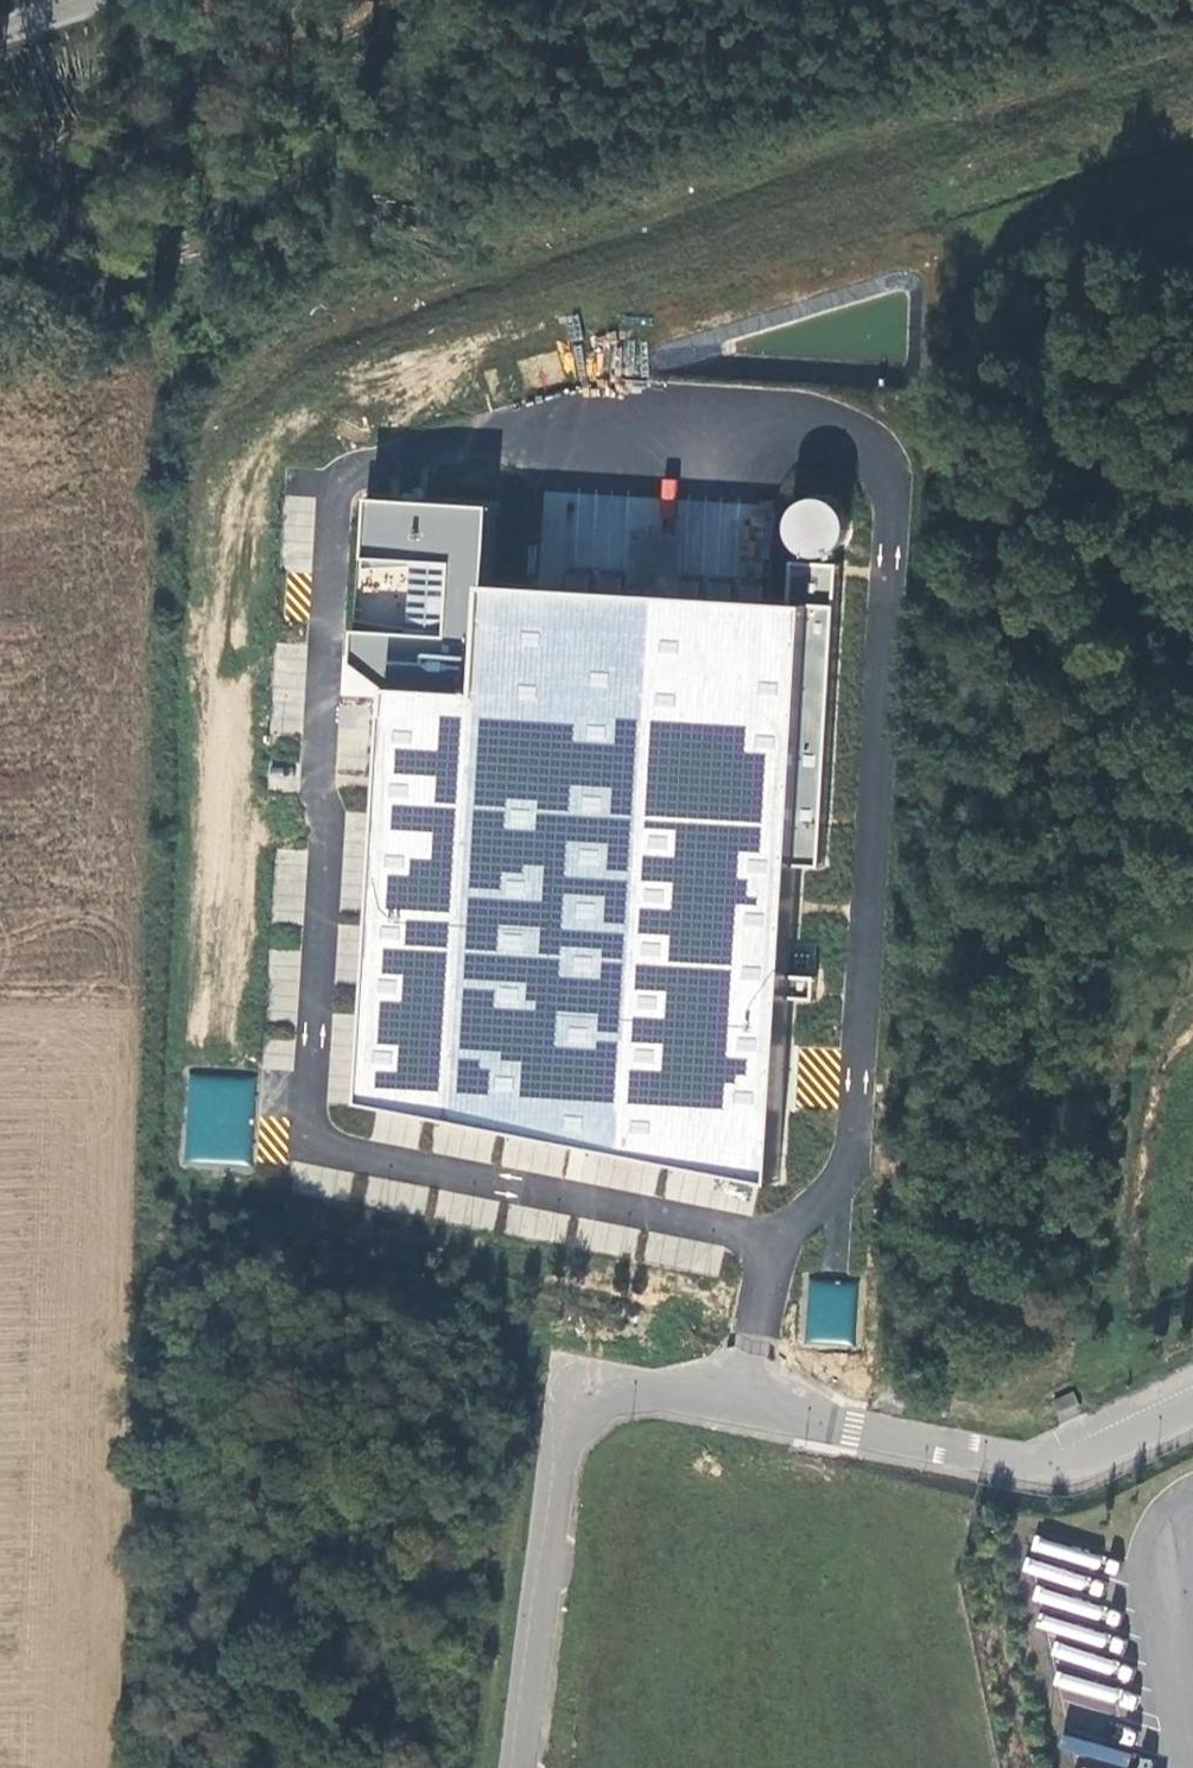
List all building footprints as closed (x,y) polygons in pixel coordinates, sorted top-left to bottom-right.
[(832,558),(837,505),(784,499),(779,553),(832,558)] [(373,697),(353,1135),(763,1154),(765,1117),(779,1117),(783,1036),(777,1036),(791,739),(823,741),(829,605),(478,589),(482,505),(360,500),(356,569),(406,572),(403,632),(343,629),(340,696),(373,697)] [(784,1027),(785,997),(810,998),(811,977),(775,976),(774,1027),(784,1027)] [(802,1343),(851,1347),(856,1283),(808,1279),(802,1343)] [(1074,1391),(1052,1399),(1060,1419),(1081,1411),(1074,1391)]
